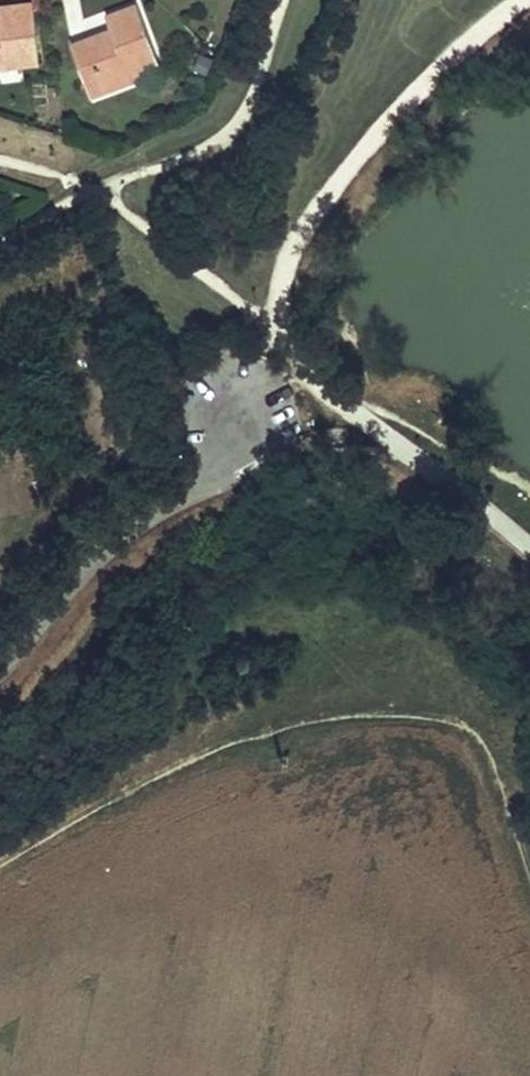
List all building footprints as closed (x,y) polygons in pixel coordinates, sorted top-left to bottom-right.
[(43,61),(36,0),(35,0),(2,4),(4,20),(0,20),(0,66),(43,61)] [(106,37),(105,35),(105,32),(75,44),(91,86),(161,60),(141,4),(109,16),(115,30),(109,32),(111,36),(106,37)]
